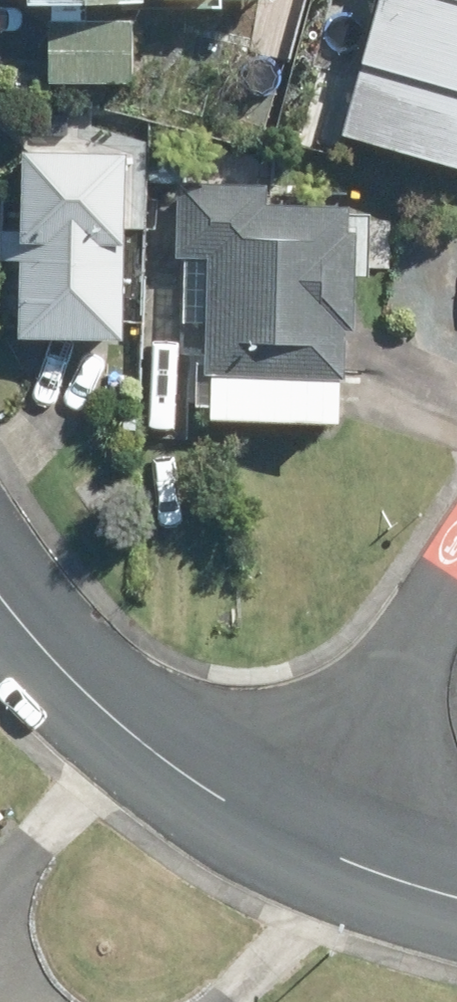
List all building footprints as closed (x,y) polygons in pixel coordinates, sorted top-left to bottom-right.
[(11,12),(253,10),(253,0),(11,0),(11,12)] [(333,133),(456,169),(456,0),(369,0),(333,133)] [(39,28),(36,90),(115,93),(117,31),(39,28)] [(2,346),(101,352),(113,163),(13,155),(6,235),(0,234),(0,265),(7,266),(2,346)] [(165,263),(202,265),(196,425),(319,433),(329,220),(247,216),(248,192),(168,188),(165,263)]
